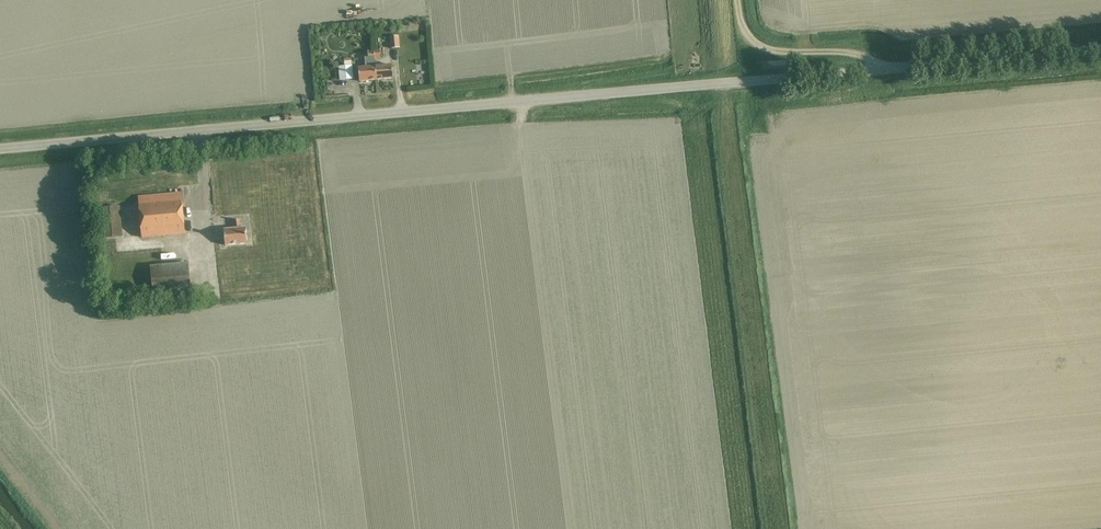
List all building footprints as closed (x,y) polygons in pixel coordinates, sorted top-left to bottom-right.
[(390,46),(399,46),(398,35),(389,36),(390,46)] [(376,78),(375,65),(374,65),(374,57),(373,49),(367,50),(368,56),(365,56),(365,66),(358,66),(359,80),(376,78)] [(339,79),(353,77),(351,64),(345,65),(338,65),(339,79)] [(392,64),(375,65),(376,78),(393,77),(392,64)] [(184,234),(183,211),(181,193),(137,197),(141,237),(184,234)] [(247,243),(245,227),(241,228),(240,219),(233,220),(234,228),(223,229),(225,245),(247,243)] [(124,237),(114,238),(114,246),(125,245),(124,237)] [(190,263),(151,267),(154,296),(192,292),(190,263)]
